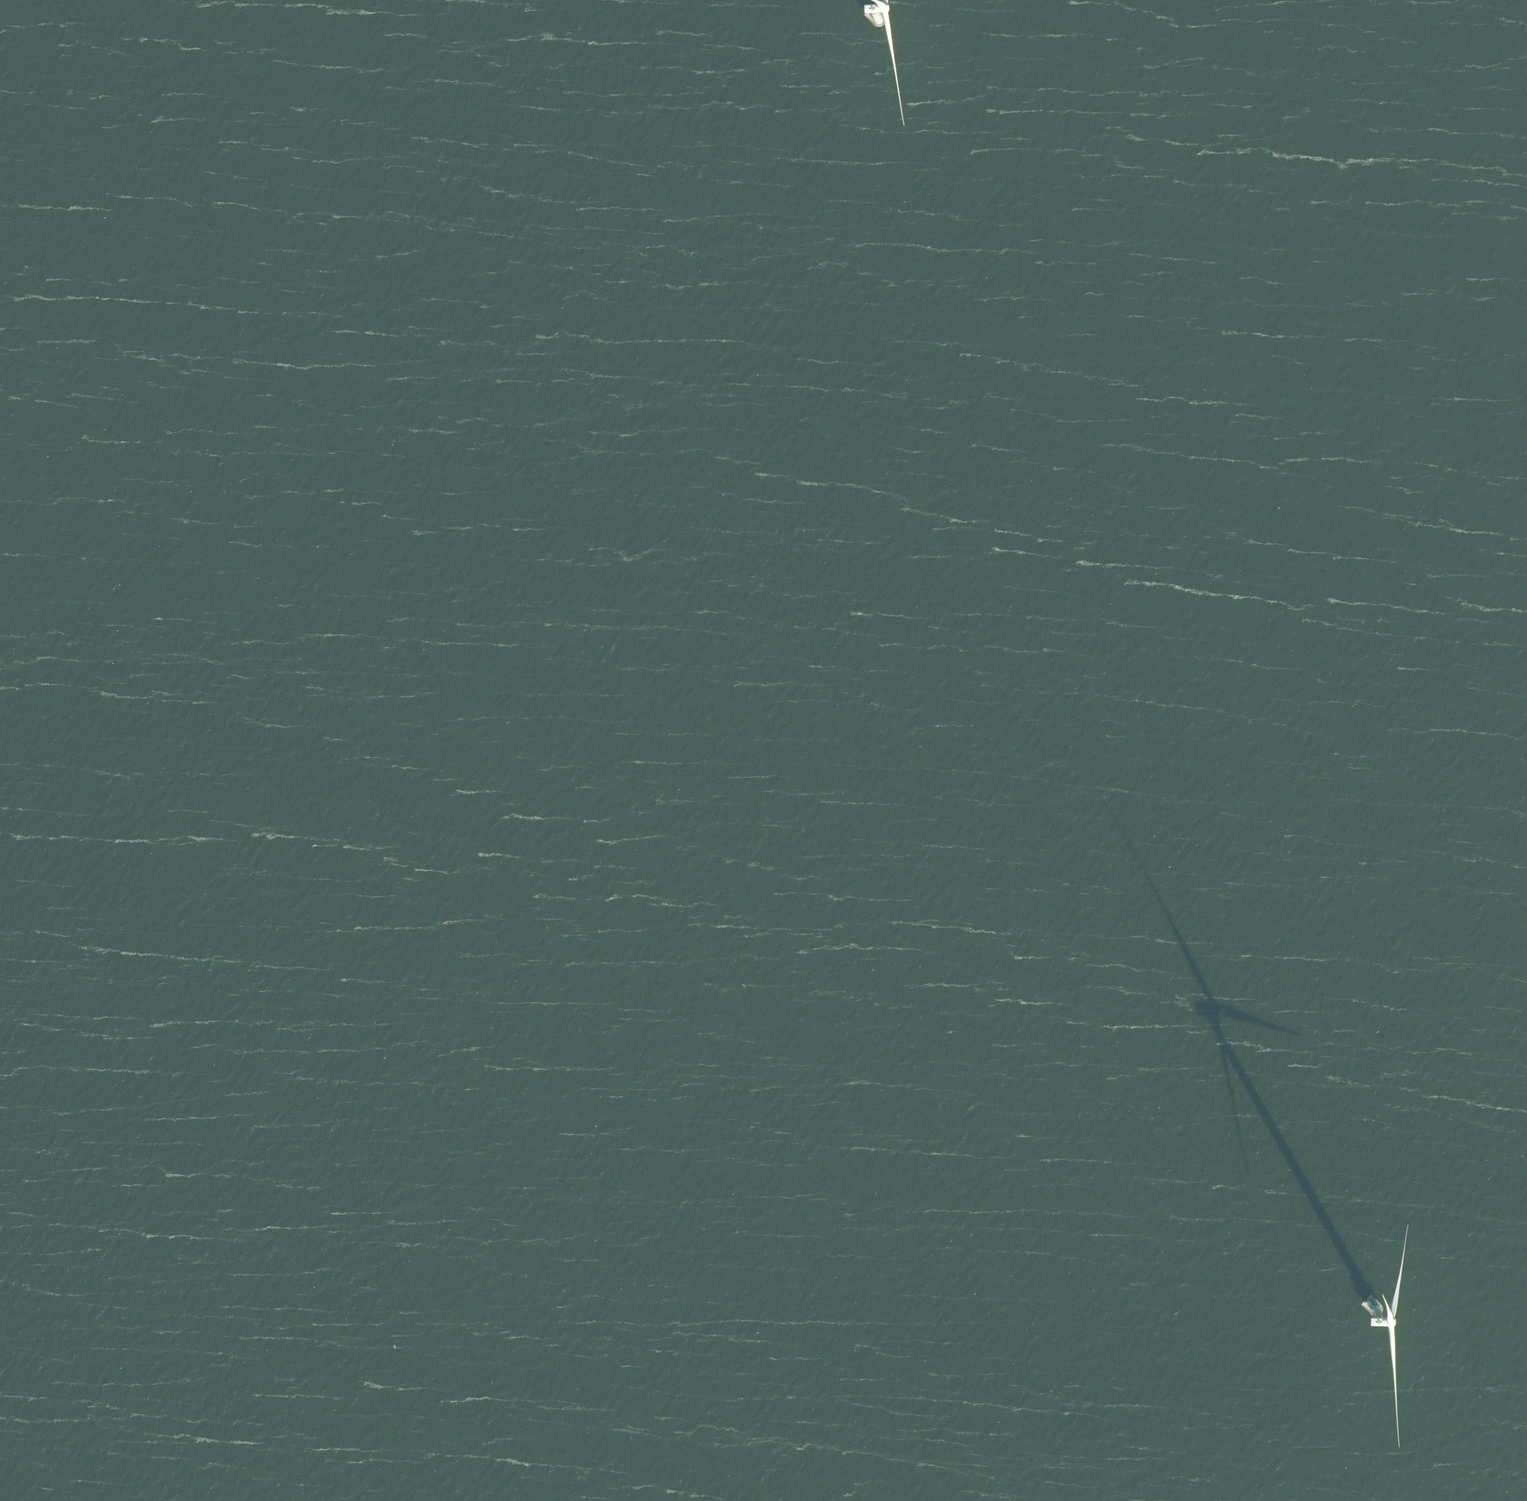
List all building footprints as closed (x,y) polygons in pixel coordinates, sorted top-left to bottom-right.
[(875,19),(875,20),(875,22),(875,23),(876,24),(877,25),(878,25),(880,25),(881,25),(882,24),(883,23),(883,22),(883,20),(883,19),(882,18),(881,17),(879,17),(878,17),(877,17),(876,18),(875,19)] [(1371,1307),(1371,1309),(1371,1311),(1372,1312),(1373,1313),(1375,1313),(1377,1313),(1378,1312),(1379,1311),(1380,1309),(1379,1307),(1378,1306),(1377,1305),(1375,1304),(1373,1305),(1372,1306),(1371,1307)]
